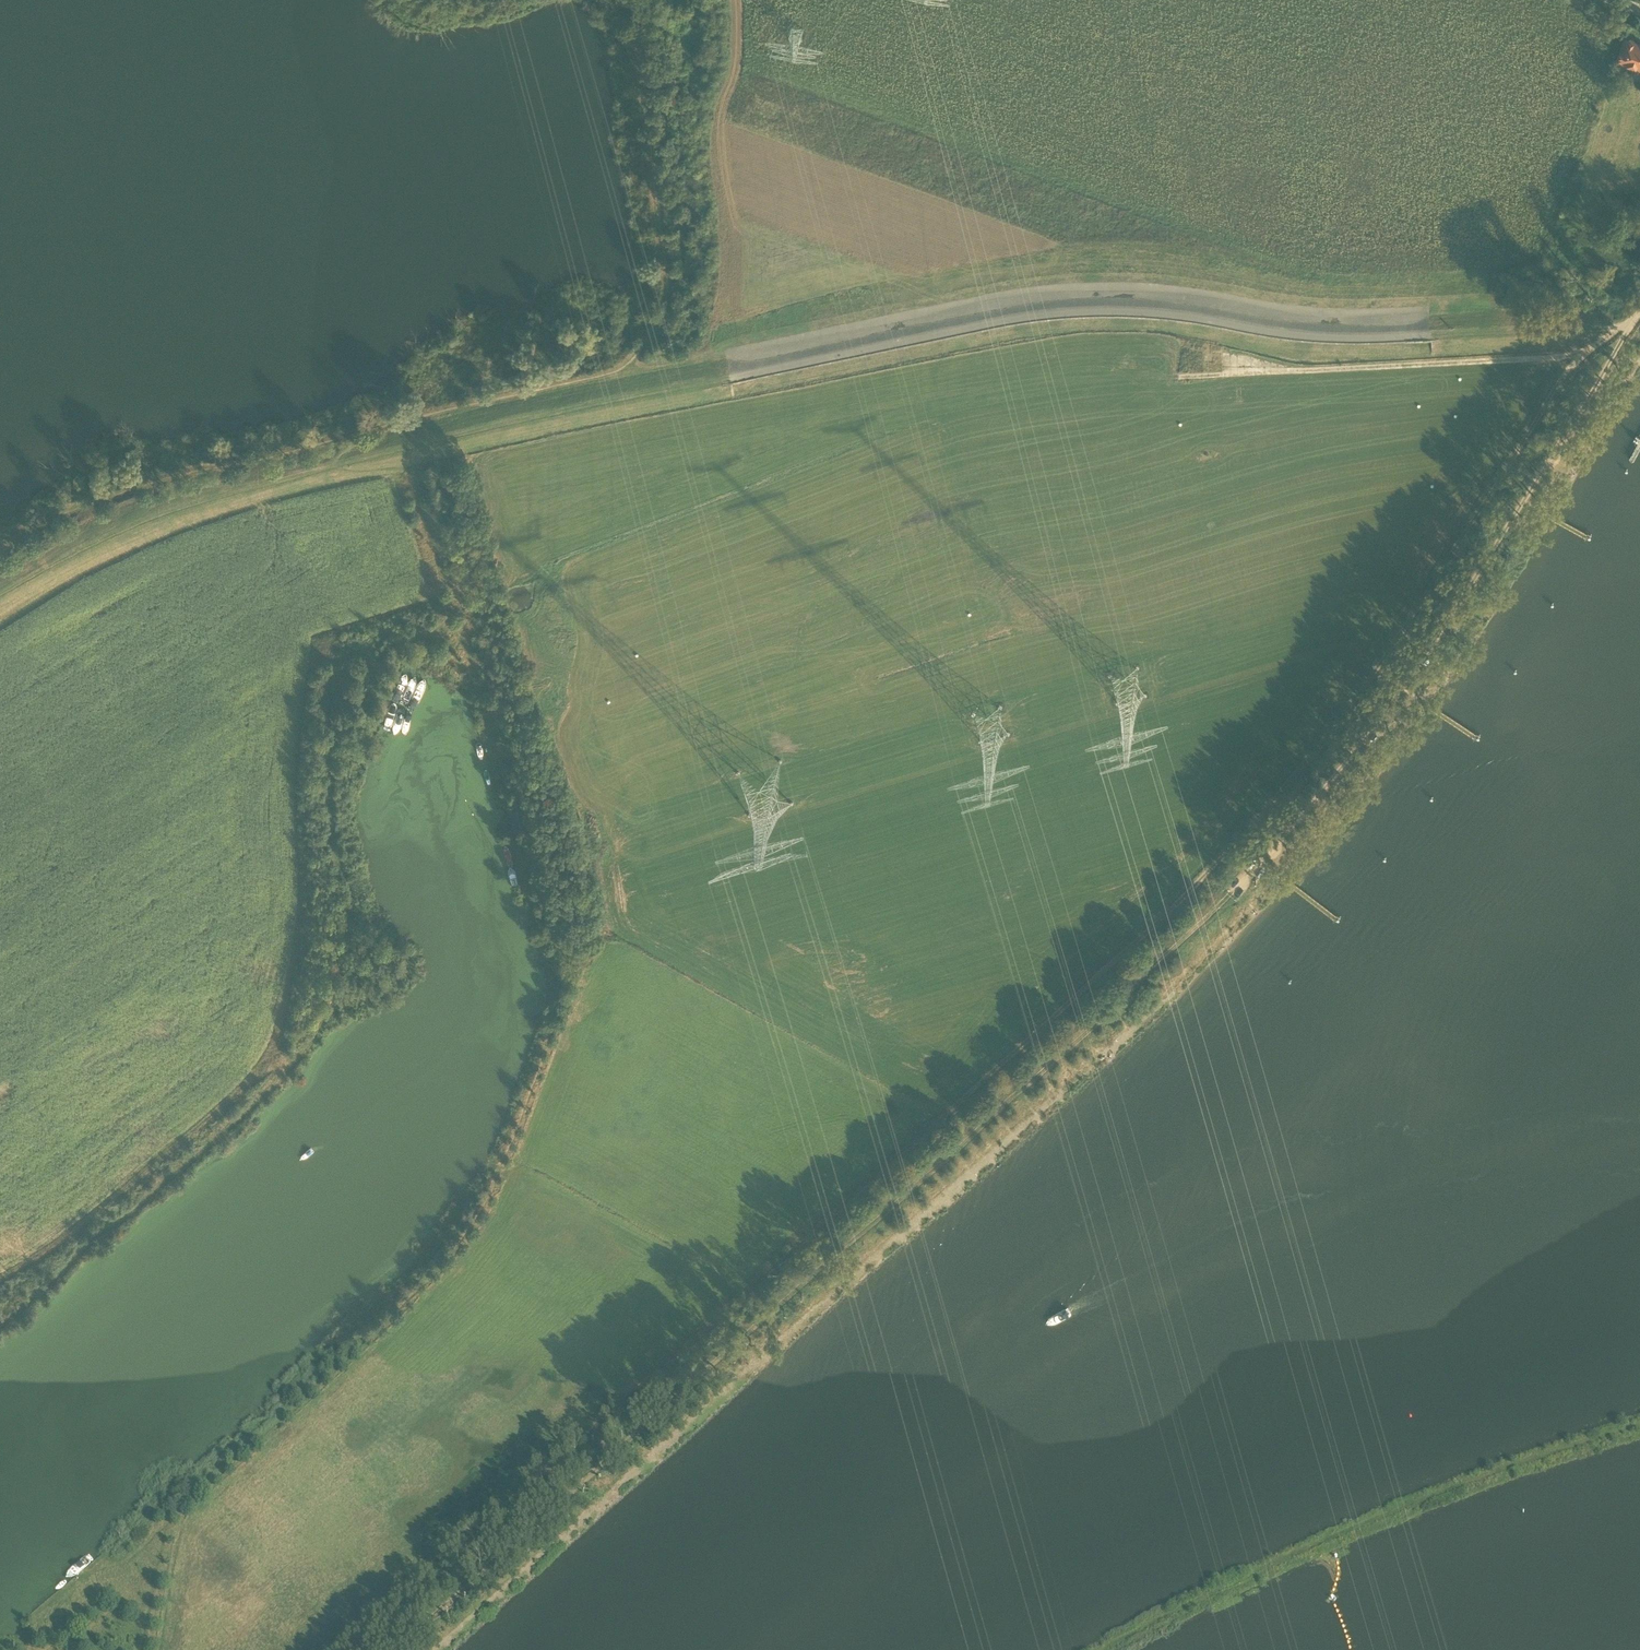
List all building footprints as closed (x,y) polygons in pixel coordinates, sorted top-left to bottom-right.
[(1625,40),(1617,60),(1639,69),(1639,45),(1625,40)]
